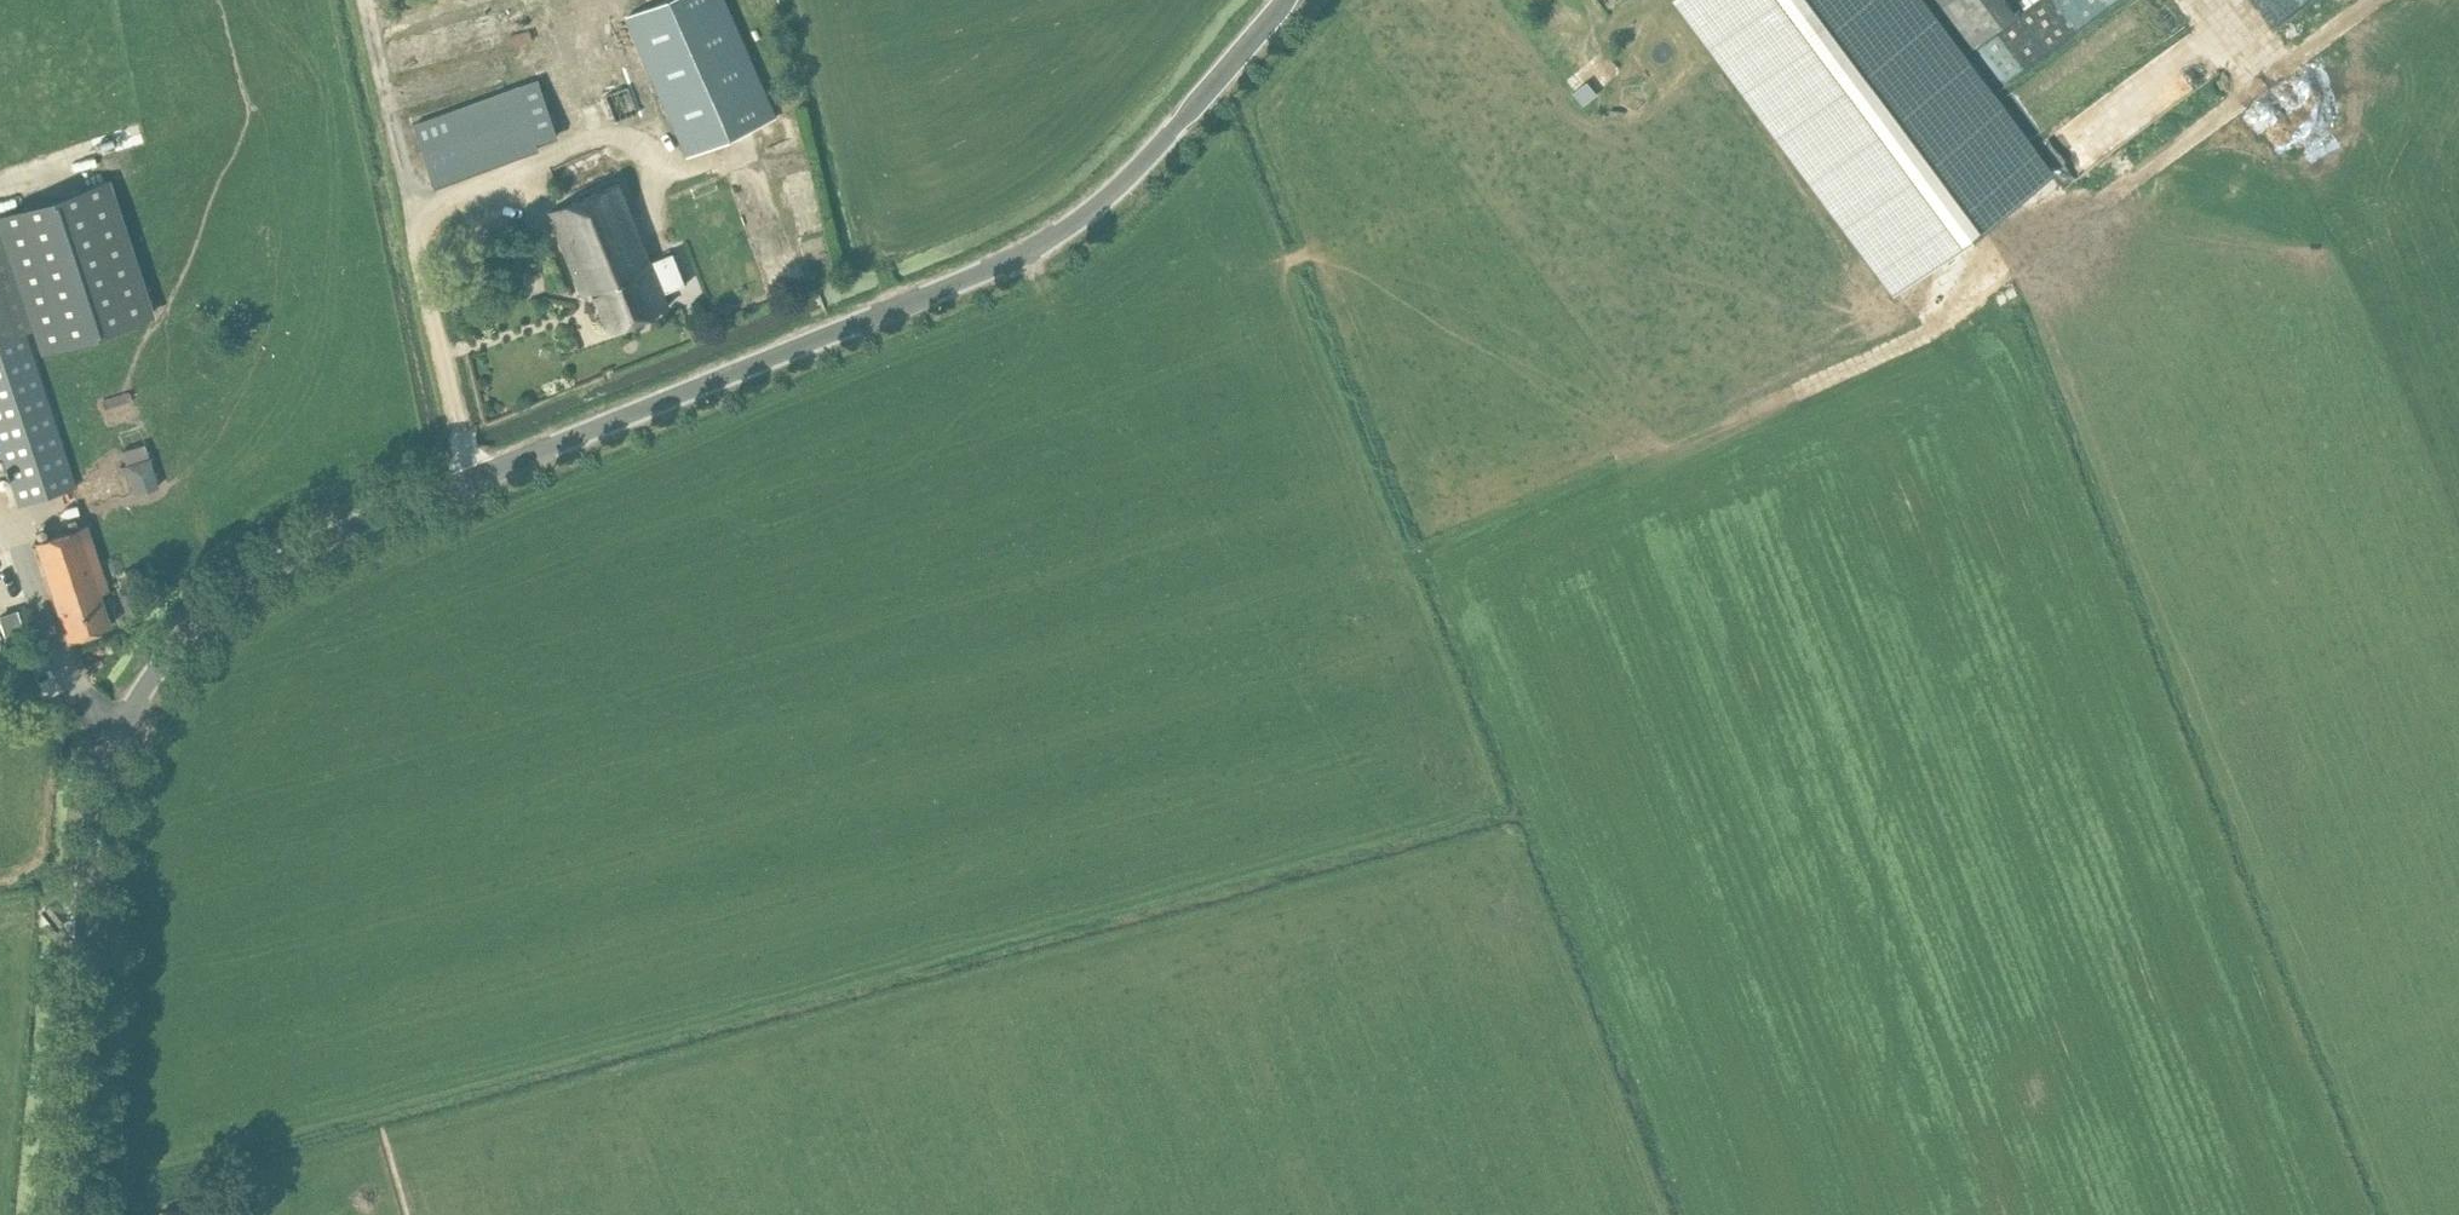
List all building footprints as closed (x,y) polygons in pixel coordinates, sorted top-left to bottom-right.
[(627,15),(688,155),(776,118),(725,0),(662,0),(627,15)] [(1720,52),(1896,289),(2049,174),(1919,0),(1681,0),(1720,52)] [(2007,0),(1938,0),(1973,46),(2018,14),(2007,0)] [(415,123),(435,183),(539,144),(538,142),(559,133),(540,78),(415,123)] [(2027,114),(2050,93),(2037,78),(2014,99),(2027,114)] [(2068,183),(2116,139),(2098,119),(2068,146),(2049,125),(2031,142),(2068,183)] [(35,328),(42,351),(150,315),(106,181),(0,216),(0,223),(35,328)] [(617,182),(583,196),(618,279),(594,289),(611,329),(669,304),(662,289),(685,280),(673,251),(650,260),(617,182)] [(549,211),(574,271),(583,293),(594,289),(618,279),(583,196),(549,211)] [(19,505),(75,486),(32,354),(25,332),(25,331),(35,328),(0,223),(0,448),(19,505)] [(126,464),(120,466),(122,473),(128,471),(130,477),(133,486),(135,493),(158,486),(150,463),(149,457),(144,443),(132,447),(122,450),(123,454),(126,464)] [(35,541),(67,639),(110,625),(99,593),(108,590),(103,576),(86,524),(35,541)] [(133,568),(124,571),(129,583),(137,580),(133,568)] [(0,616),(0,622),(3,631),(7,630),(10,632),(20,628),(22,625),(25,623),(20,609),(0,616)]
